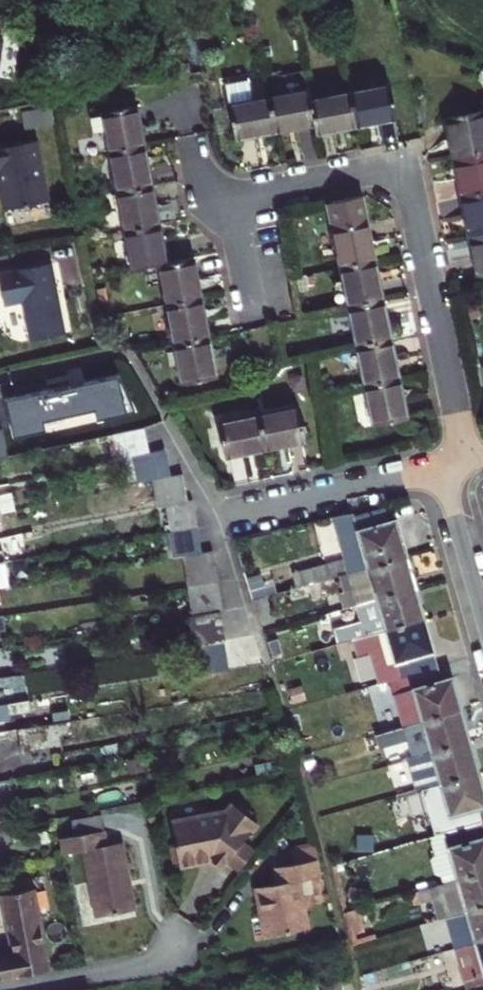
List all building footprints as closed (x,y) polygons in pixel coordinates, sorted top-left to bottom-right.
[(229,82),(232,99),(238,135),(278,128),(272,92),(269,74),(229,82)] [(396,79),(357,86),(364,121),(403,113),(396,79)] [(315,93),(314,85),(272,92),(278,128),(320,120),(315,93)] [(322,129),(364,121),(357,86),(315,93),(320,120),(322,129)] [(59,120),(56,104),(29,109),(32,125),(59,120)] [(114,132),(117,150),(156,143),(150,107),(111,113),(111,118),(114,132)] [(482,155),(482,115),(453,121),(461,159),(482,155)] [(114,132),(111,118),(99,120),(101,133),(114,132)] [(0,139),(0,168),(3,167),(8,196),(9,205),(54,198),(43,137),(6,144),(5,138),(0,139)] [(156,143),(117,150),(123,193),(163,186),(156,143)] [(482,193),(482,155),(461,159),(468,196),(482,193)] [(123,193),(129,231),(169,223),(163,186),(123,193)] [(468,196),(476,237),(482,236),(482,193),(468,196)] [(334,201),(346,269),(377,263),(370,225),(365,195),(334,201)] [(129,231),(136,274),(159,270),(177,267),(169,223),(129,231)] [(3,307),(23,304),(30,341),(68,333),(54,263),(0,274),(0,290),(3,307)] [(197,263),(177,267),(159,270),(167,312),(204,305),(197,263)] [(377,263),(346,269),(349,283),(339,286),(344,309),(354,307),(384,301),(377,263)] [(384,301),(354,307),(361,346),(391,340),(384,301)] [(204,305),(167,312),(173,347),(209,340),(204,305)] [(209,340),(173,347),(181,387),(215,380),(209,340)] [(391,340),(361,346),(368,385),(398,379),(391,340)] [(104,366),(118,426),(134,423),(145,420),(131,361),(104,366)] [(398,379),(368,385),(376,422),(405,416),(398,379)] [(25,395),(36,444),(88,433),(77,384),(25,395)] [(302,407),(264,412),(270,446),(309,440),(302,407)] [(232,452),(270,446),(264,412),(225,418),(232,452)] [(121,454),(133,452),(151,448),(145,420),(134,423),(118,426),(115,426),(121,454)] [(138,474),(157,470),(173,467),(168,445),(151,448),(133,452),(138,474)] [(190,496),(184,465),(173,467),(157,470),(163,501),(170,499),(190,496)] [(201,521),(196,495),(190,496),(170,499),(175,525),(201,521)] [(366,512),(381,564),(418,553),(408,517),(401,520),(397,506),(366,512)] [(173,525),(178,551),(205,546),(201,521),(175,525),(173,525)] [(1,570),(3,582),(22,579),(18,553),(0,557),(0,570),(1,570)] [(368,602),(390,595),(427,585),(418,553),(381,564),(336,577),(341,594),(365,587),(368,602)] [(222,579),(190,584),(196,613),(227,608),(222,579)] [(427,585),(390,595),(399,627),(436,616),(427,585)] [(274,621),(267,597),(253,601),(260,625),(274,621)] [(450,663),(436,616),(399,627),(364,636),(369,653),(381,650),(389,680),(424,670),(450,663)] [(424,670),(437,717),(471,707),(463,679),(455,681),(450,663),(424,670)] [(30,712),(29,698),(0,703),(0,716),(30,712)] [(437,717),(445,748),(479,739),(471,707),(437,717)] [(66,718),(68,737),(83,735),(80,716),(66,718)] [(66,718),(22,725),(24,744),(68,737),(66,718)] [(13,751),(11,738),(0,740),(0,753),(13,751)] [(479,739),(445,748),(454,780),(482,771),(482,753),(479,739)] [(454,780),(430,787),(444,833),(467,826),(482,822),(482,771),(454,780)] [(230,810),(173,822),(181,865),(205,861),(204,854),(213,853),(227,862),(231,858),(247,838),(260,822),(235,803),(230,810)] [(64,837),(67,853),(86,849),(98,918),(131,911),(136,911),(125,842),(109,844),(104,814),(72,820),(74,835),(64,837)] [(467,826),(473,847),(463,849),(470,876),(482,872),(482,822),(467,826)] [(262,849),(247,838),(231,858),(245,869),(262,849)] [(329,868),(324,850),(279,860),(283,878),(265,882),(267,892),(263,893),(269,919),(271,930),(315,922),(305,873),(329,868)] [(204,854),(205,861),(211,860),(216,864),(222,869),(227,862),(213,853),(204,854)] [(470,876),(479,907),(482,906),(482,872),(470,876)] [(0,977),(48,969),(32,887),(2,893),(14,952),(0,955),(0,976),(0,977)] [(466,945),(474,975),(482,972),(482,940),(466,945)] [(474,975),(478,989),(482,989),(482,972),(474,975)]
